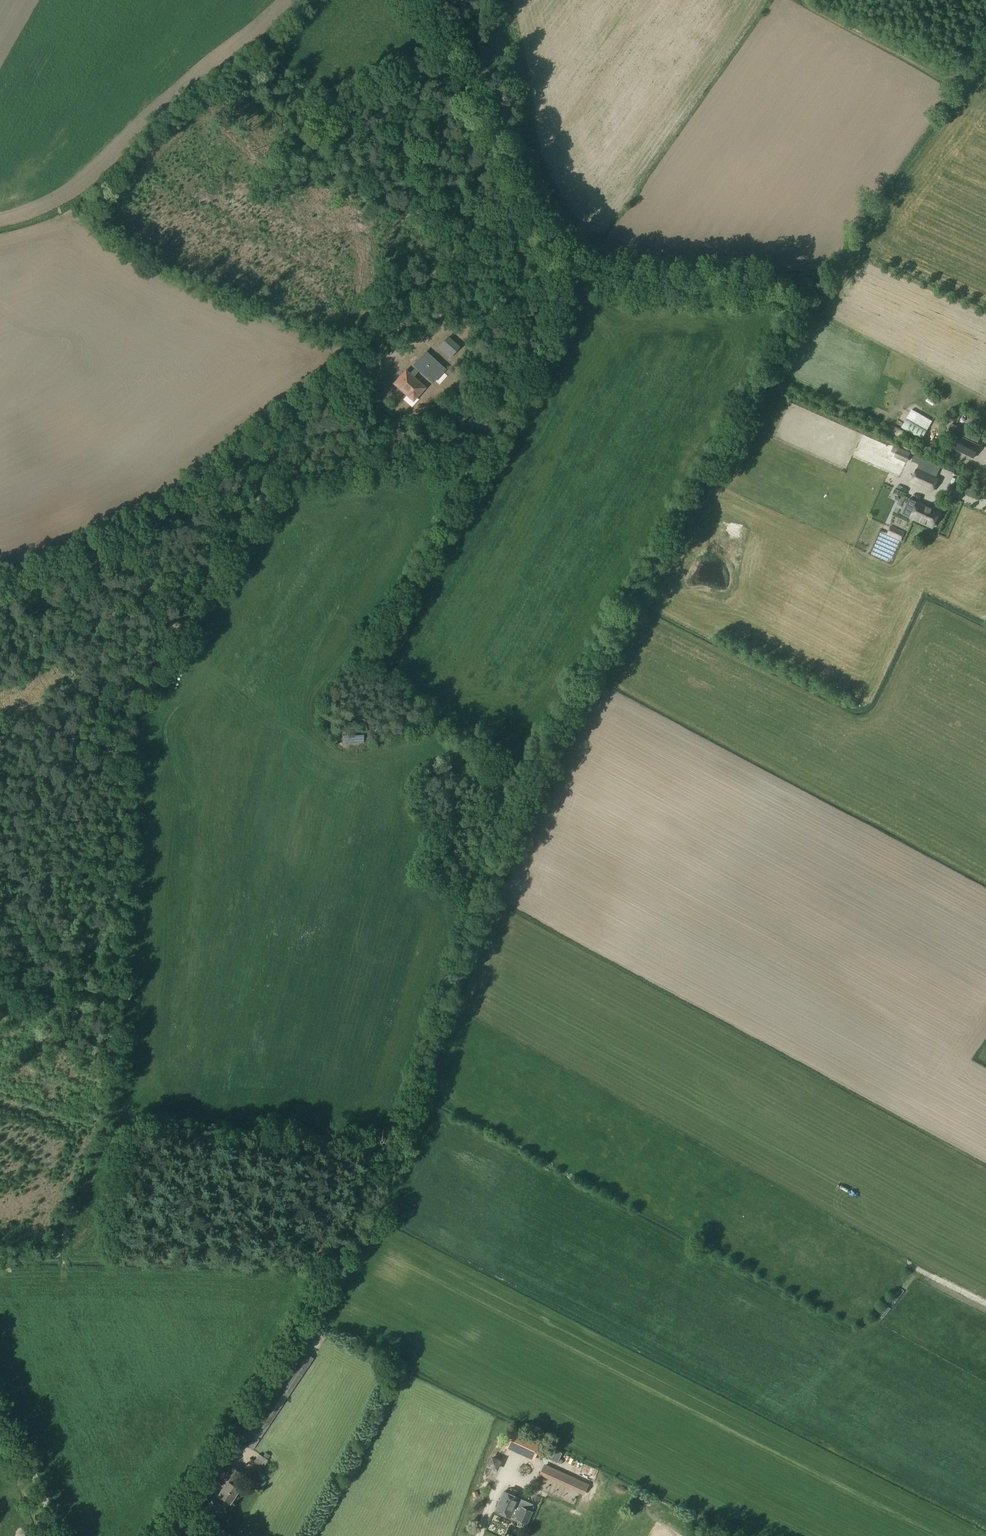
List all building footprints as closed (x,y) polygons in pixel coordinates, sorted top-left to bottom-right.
[(424,387),(405,370),(394,382),(407,393),(410,390),(416,395),(424,387)] [(969,416),(965,423),(973,427),(977,419),(969,416)] [(904,419),(899,428),(919,440),(925,430),(904,419)] [(886,426),(884,433),(893,435),(895,429),(886,426)] [(960,440),(954,452),(974,461),(980,449),(960,440)] [(910,454),(898,448),(896,454),(895,455),(907,460),(910,454)] [(916,470),(911,482),(932,492),(937,479),(916,470)] [(941,513),(951,517),(957,499),(947,496),(941,513)] [(918,503),(912,518),(934,528),(941,512),(918,503)] [(892,527),(889,535),(902,541),(905,533),(892,527)] [(255,1415),(238,1441),(253,1451),(314,1360),(303,1352),(259,1418),(255,1415)] [(486,1414),(483,1423),(489,1425),(492,1415),(486,1414)] [(510,1438),(506,1448),(534,1461),(543,1443),(510,1428),(506,1436),(510,1438)] [(251,1460),(245,1469),(257,1477),(271,1456),(265,1453),(263,1457),(259,1454),(254,1462),(251,1460)] [(491,1459),(487,1467),(495,1471),(499,1462),(491,1459)] [(589,1484),(544,1463),(539,1474),(584,1495),(589,1484)] [(227,1466),(217,1481),(224,1486),(218,1496),(230,1504),(239,1490),(234,1487),(242,1475),(227,1466)] [(266,1483),(259,1479),(256,1483),(262,1488),(266,1483)] [(504,1491),(495,1511),(511,1518),(512,1515),(518,1518),(517,1520),(527,1524),(533,1511),(522,1507),(519,1514),(514,1511),(520,1498),(515,1496),(517,1492),(511,1490),(509,1493),(504,1491)]
